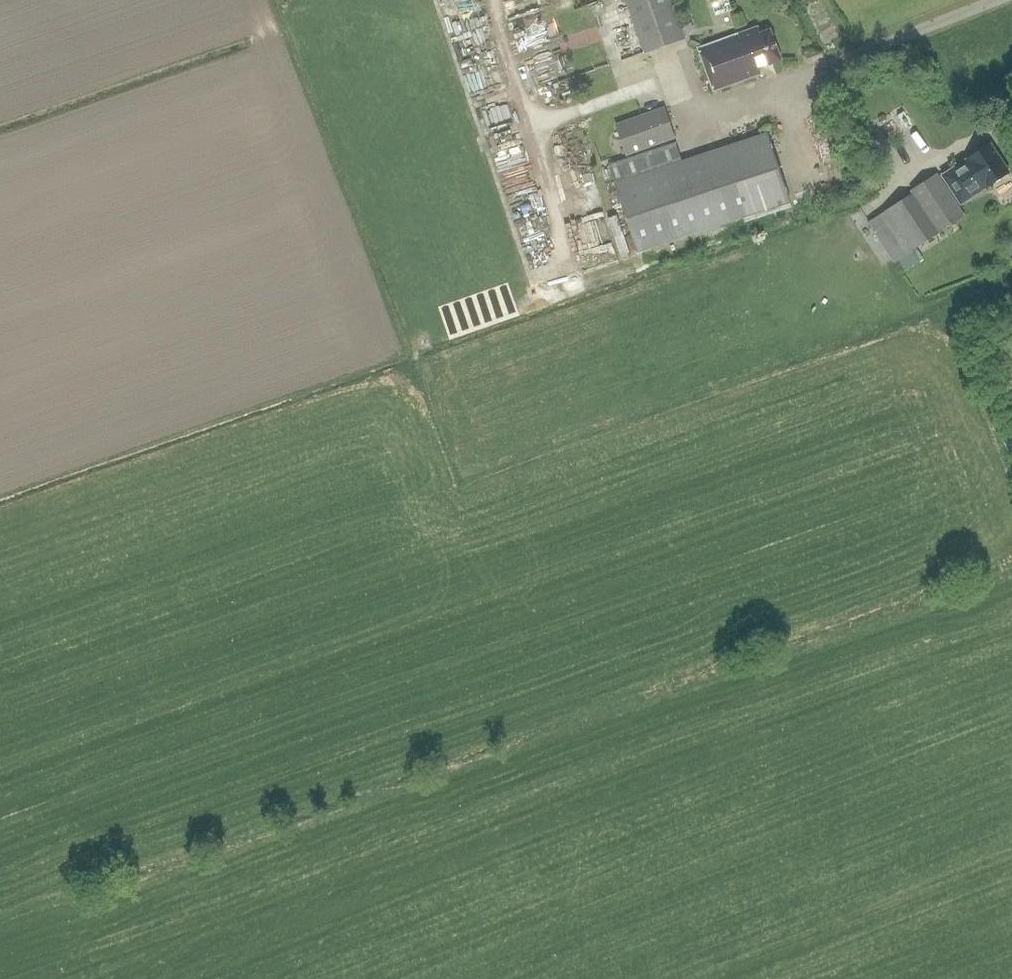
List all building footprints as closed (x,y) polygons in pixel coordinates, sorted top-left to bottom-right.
[(645,52),(687,37),(673,0),(625,0),(645,52)] [(704,62),(710,76),(715,91),(762,74),(759,67),(780,59),(769,31),(760,34),(758,29),(699,49),(704,62)] [(615,125),(626,157),(676,139),(665,107),(615,125)] [(616,183),(638,253),(791,202),(768,133),(616,183)] [(961,205),(974,196),(986,188),(1010,172),(991,144),(966,160),(967,161),(955,168),(942,177),(961,205)] [(894,262),(966,216),(938,173),(910,191),(912,194),(868,222),(894,262)] [(615,213),(623,210),(619,197),(611,199),(615,213)]
